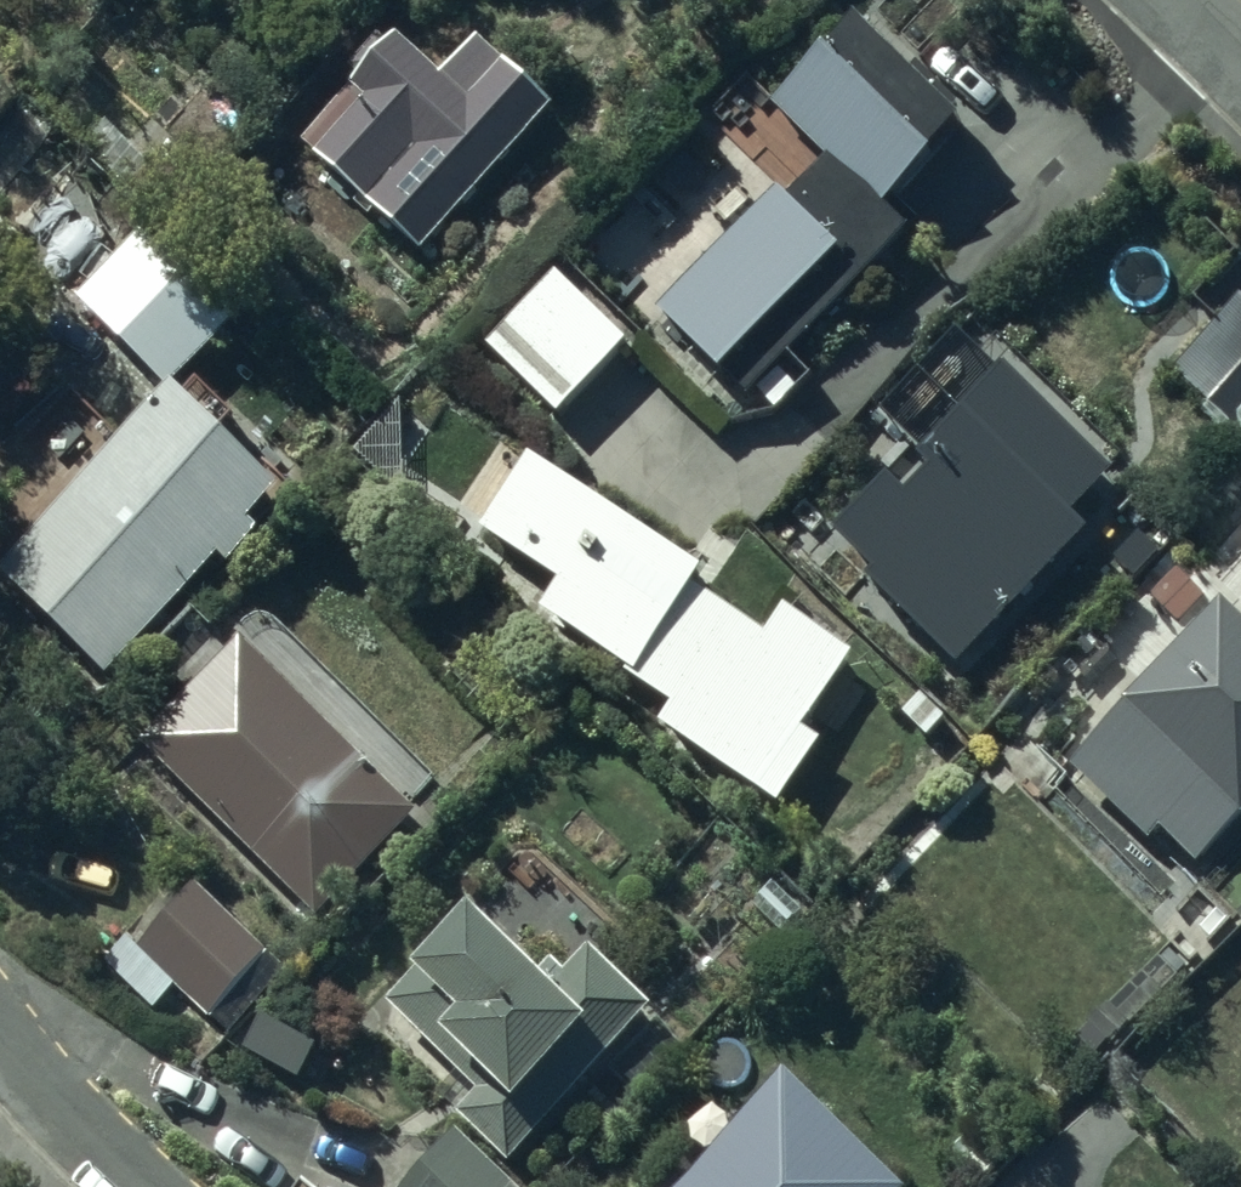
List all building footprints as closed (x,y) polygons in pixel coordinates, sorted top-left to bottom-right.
[(610,297),(738,415),(999,136),(871,18),(610,297)] [(306,172),(417,264),(544,111),(433,19),(306,172)] [(631,337),(557,267),(486,343),(561,412),(631,337)] [(1197,350),(1240,390),(1240,302),(1197,350)] [(7,572),(116,675),(277,505),(168,402),(7,572)] [(822,540),(954,674),(1093,538),(961,404),(822,540)] [(542,613),(678,713),(661,741),(787,815),(822,756),(803,745),(861,666),(801,621),(775,655),(539,461),(480,535),(563,584),(542,613)] [(1077,754),(1193,873),(1240,826),(1240,624),(1226,608),(1077,754)] [(336,922),(427,818),(240,654),(148,758),(336,922)] [(403,1022),(535,1136),(650,1003),(518,889),(403,1022)] [(271,954),(206,900),(151,965),(214,1019),(271,954)] [(643,1186),(915,1186),(750,1039),(628,1174),(643,1186)] [(447,1150),(417,1186),(492,1186),(447,1150)]
